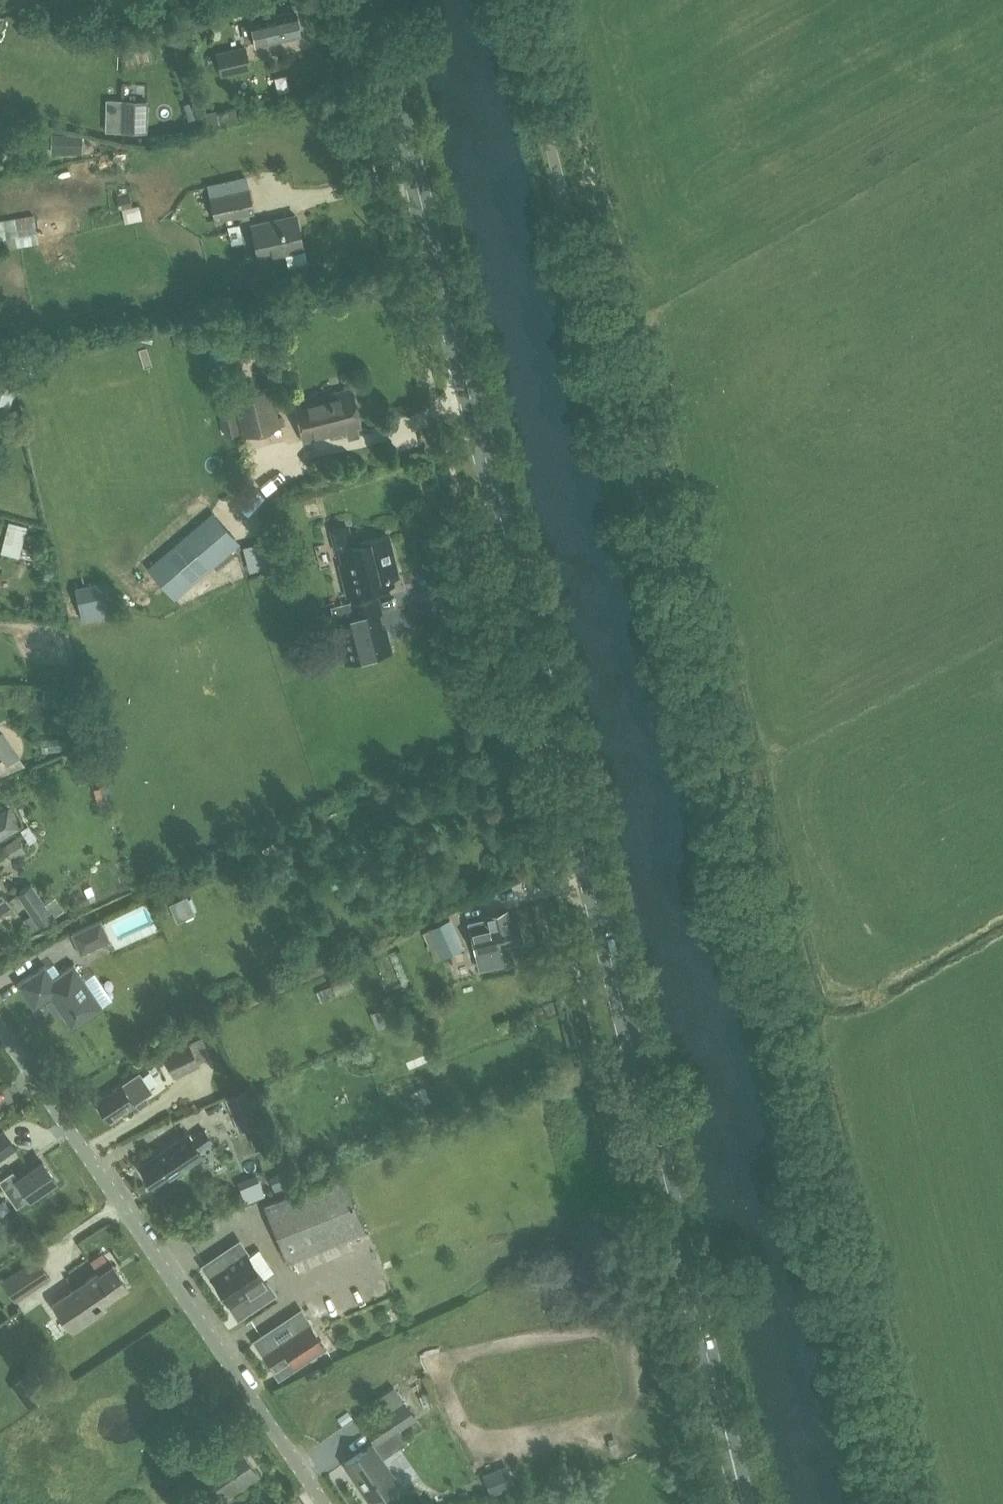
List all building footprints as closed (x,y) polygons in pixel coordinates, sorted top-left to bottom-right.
[(268,43),(300,35),(295,10),(262,17),(262,20),(252,23),(256,42),(267,40),(268,43)] [(246,44),(223,50),(216,52),(221,75),(252,68),(246,44)] [(147,132),(148,100),(121,99),(120,131),(147,132)] [(218,108),(206,110),(210,126),(222,123),(218,108)] [(70,135),(70,153),(82,153),(82,135),(70,135)] [(250,188),(210,197),(210,198),(216,222),(255,213),(250,188)] [(132,205),(129,192),(116,195),(119,208),(122,207),(132,205)] [(148,194),(134,194),(135,209),(149,208),(148,194)] [(0,220),(0,249),(39,242),(34,214),(0,220)] [(259,259),(303,249),(295,215),(251,225),(259,259)] [(0,383),(0,402),(9,404),(13,387),(0,383)] [(277,419),(269,388),(234,397),(245,436),(279,427),(279,426),(284,425),(282,418),(277,419)] [(351,388),(322,396),(294,403),(304,442),(361,427),(351,388)] [(218,407),(225,435),(239,431),(232,403),(218,407)] [(150,566),(173,595),(176,598),(241,544),(235,536),(233,538),(213,513),(150,566)] [(391,576),(398,574),(388,534),(352,543),(347,526),(332,530),(337,549),(340,548),(344,561),(340,562),(348,592),(393,581),(391,576)] [(114,583),(86,586),(89,608),(116,605),(114,583)] [(353,619),(383,612),(379,596),(349,603),(353,619)] [(21,766),(6,741),(0,744),(0,750),(2,755),(0,752),(0,775),(21,766)] [(8,804),(0,809),(0,837),(21,825),(8,804)] [(260,848),(265,858),(283,850),(279,839),(260,848)] [(16,893),(39,926),(54,915),(31,882),(16,893)] [(12,905),(0,888),(0,913),(12,905)] [(489,924),(474,928),(481,958),(492,955),(494,961),(512,957),(508,943),(523,939),(518,917),(511,919),(508,908),(487,913),(489,924)] [(442,957),(464,948),(460,939),(451,918),(428,928),(442,957)] [(81,955),(110,941),(101,920),(72,934),(81,955)] [(71,1030),(103,1008),(74,964),(54,978),(46,965),(17,984),(34,1009),(51,998),(71,1030)] [(174,1076),(200,1064),(189,1040),(163,1052),(174,1076)] [(136,1106),(133,1102),(153,1090),(139,1070),(120,1083),(122,1085),(97,1101),(109,1120),(123,1111),(125,1114),(136,1106)] [(186,1135),(168,1147),(141,1165),(155,1186),(200,1156),(197,1152),(213,1142),(205,1130),(189,1141),(186,1135)] [(43,1161),(17,1179),(18,1180),(26,1192),(30,1198),(56,1180),(43,1161)] [(269,1176),(277,1192),(294,1184),(287,1168),(269,1176)] [(247,1175),(251,1192),(267,1188),(262,1171),(247,1175)] [(353,1244),(350,1236),(365,1229),(341,1172),(265,1203),(288,1261),(292,1260),(292,1262),(295,1261),(298,1267),(353,1244)] [(237,1314),(264,1296),(270,1292),(236,1240),(203,1263),(237,1314)] [(37,1255),(1,1279),(16,1301),(51,1277),(37,1255)] [(112,1263),(99,1273),(98,1271),(86,1279),(87,1281),(76,1289),(74,1287),(53,1302),(73,1330),(107,1307),(103,1302),(127,1285),(112,1263)] [(311,1324),(284,1342),(284,1341),(264,1354),(274,1370),(294,1357),(298,1363),(326,1344),(311,1324)] [(364,1427),(376,1445),(401,1428),(389,1409),(364,1427)] [(226,1498),(260,1475),(239,1443),(205,1467),(226,1498)] [(394,1485),(397,1483),(372,1445),(345,1463),(371,1501),(374,1498),(378,1503),(391,1503),(397,1499),(399,1491),(394,1485)] [(171,1487),(187,1476),(181,1467),(164,1477),(170,1487),(171,1487)] [(494,1474),(499,1484),(515,1477),(511,1467),(494,1474)]
